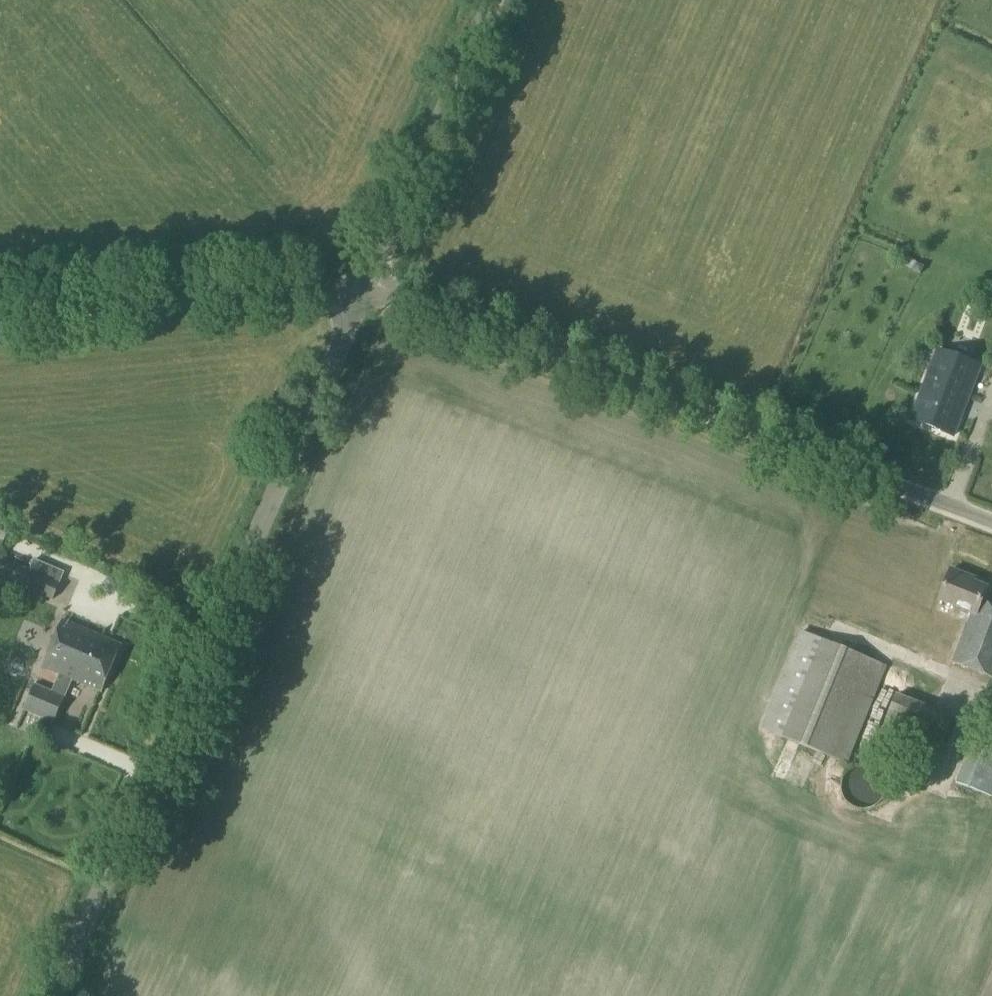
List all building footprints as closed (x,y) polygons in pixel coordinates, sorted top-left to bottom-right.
[(923,268),(916,265),(913,271),(920,275),(923,268)] [(911,420),(953,436),(980,368),(938,351),(911,420)] [(53,600),(65,573),(34,560),(30,571),(3,560),(0,568),(0,578),(53,600)] [(991,678),(991,605),(982,601),(987,589),(966,580),(967,577),(951,571),(939,601),(972,614),(953,663),(991,678)] [(24,712),(54,724),(72,681),(102,694),(122,646),(63,621),(43,669),(58,675),(51,692),(35,686),(24,712)] [(762,730),(847,764),(887,666),(822,641),(802,632),(762,730)] [(875,745),(931,768),(951,718),(896,695),(875,745)] [(991,798),(991,796),(991,751),(971,744),(954,785),(991,798)] [(841,788),(841,790),(842,792),(842,794),(843,796),(844,798),(845,800),(846,801),(847,803),(848,804),(850,805),(853,807),(857,809),(861,810),(865,810),(866,810),(868,809),(872,808),(876,806),(879,804),(881,801),(883,800),(884,798),(884,796),(885,794),(886,792),(886,791),(886,789),(886,787),(886,785),(886,783),(885,781),(885,779),(884,777),(883,775),(882,774),(880,772),(879,771),(878,770),(876,768),(874,767),(872,767),(871,766),(867,765),(865,765),(861,765),(859,765),(857,766),(853,767),(852,768),(850,769),(848,771),(847,772),(846,774),(845,775),(844,777),(843,779),(842,781),(842,782),(841,784),(841,786),(841,788)]
